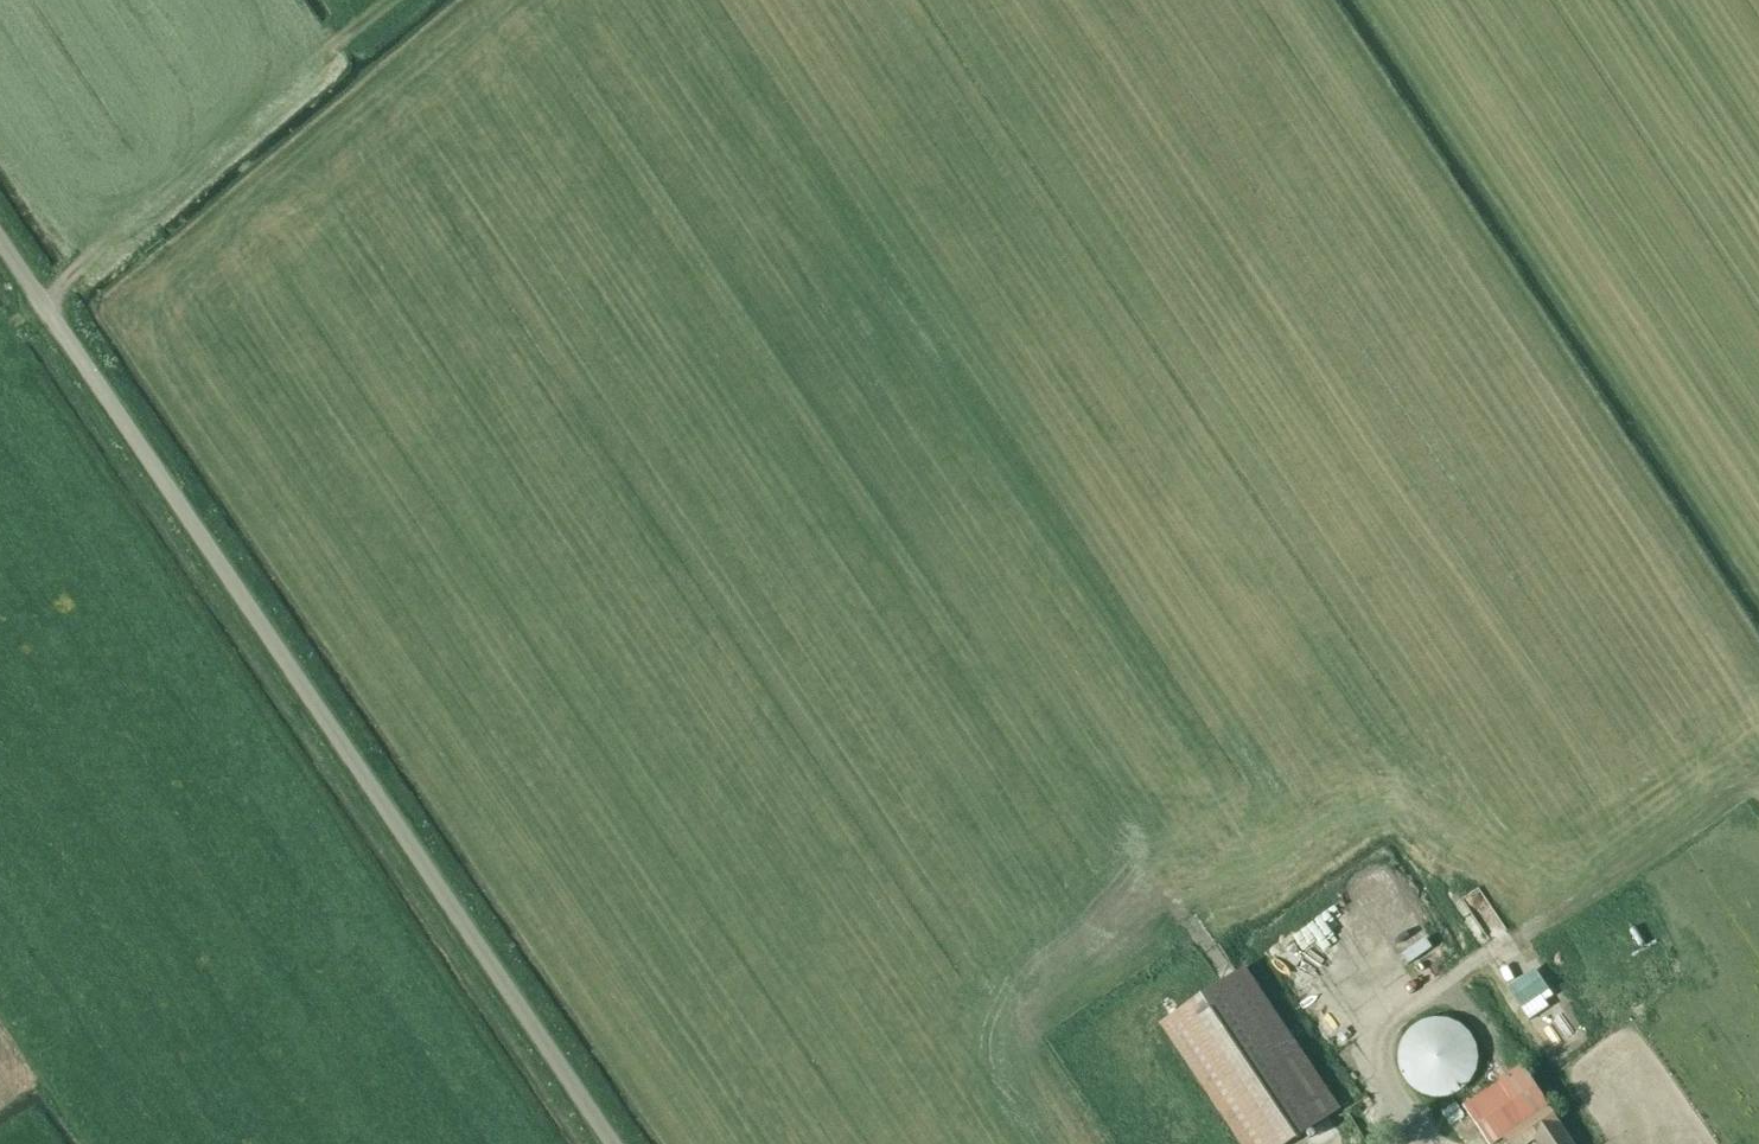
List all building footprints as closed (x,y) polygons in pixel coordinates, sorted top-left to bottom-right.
[(1401,892),(1331,928),(1338,942),(1342,939),(1367,989),(1374,985),(1379,995),(1405,982),(1390,954),(1424,937),(1401,892)] [(1239,1143),(1286,1143),(1339,1109),(1244,967),(1158,1024),(1239,1143)] [(1509,990),(1529,1019),(1548,1006),(1545,1000),(1553,995),(1536,971),(1509,990)] [(1477,1060),(1477,1052),(1475,1045),(1472,1038),(1467,1031),(1462,1026),(1455,1022),(1448,1019),(1440,1018),(1432,1018),(1424,1020),(1417,1023),(1411,1027),(1405,1033),(1401,1040),(1399,1047),(1397,1055),(1398,1063),(1399,1070),(1403,1078),(1407,1084),(1413,1089),(1420,1093),(1427,1096),(1435,1098),(1442,1097),(1450,1095),(1457,1092),(1464,1088),(1469,1082),(1473,1075),(1476,1068),(1477,1060)] [(1560,1122),(1524,1066),(1463,1106),(1489,1143),(1491,1143),(1502,1136),(1507,1143),(1527,1143),(1535,1139),(1538,1143),(1574,1143),(1560,1122)]
